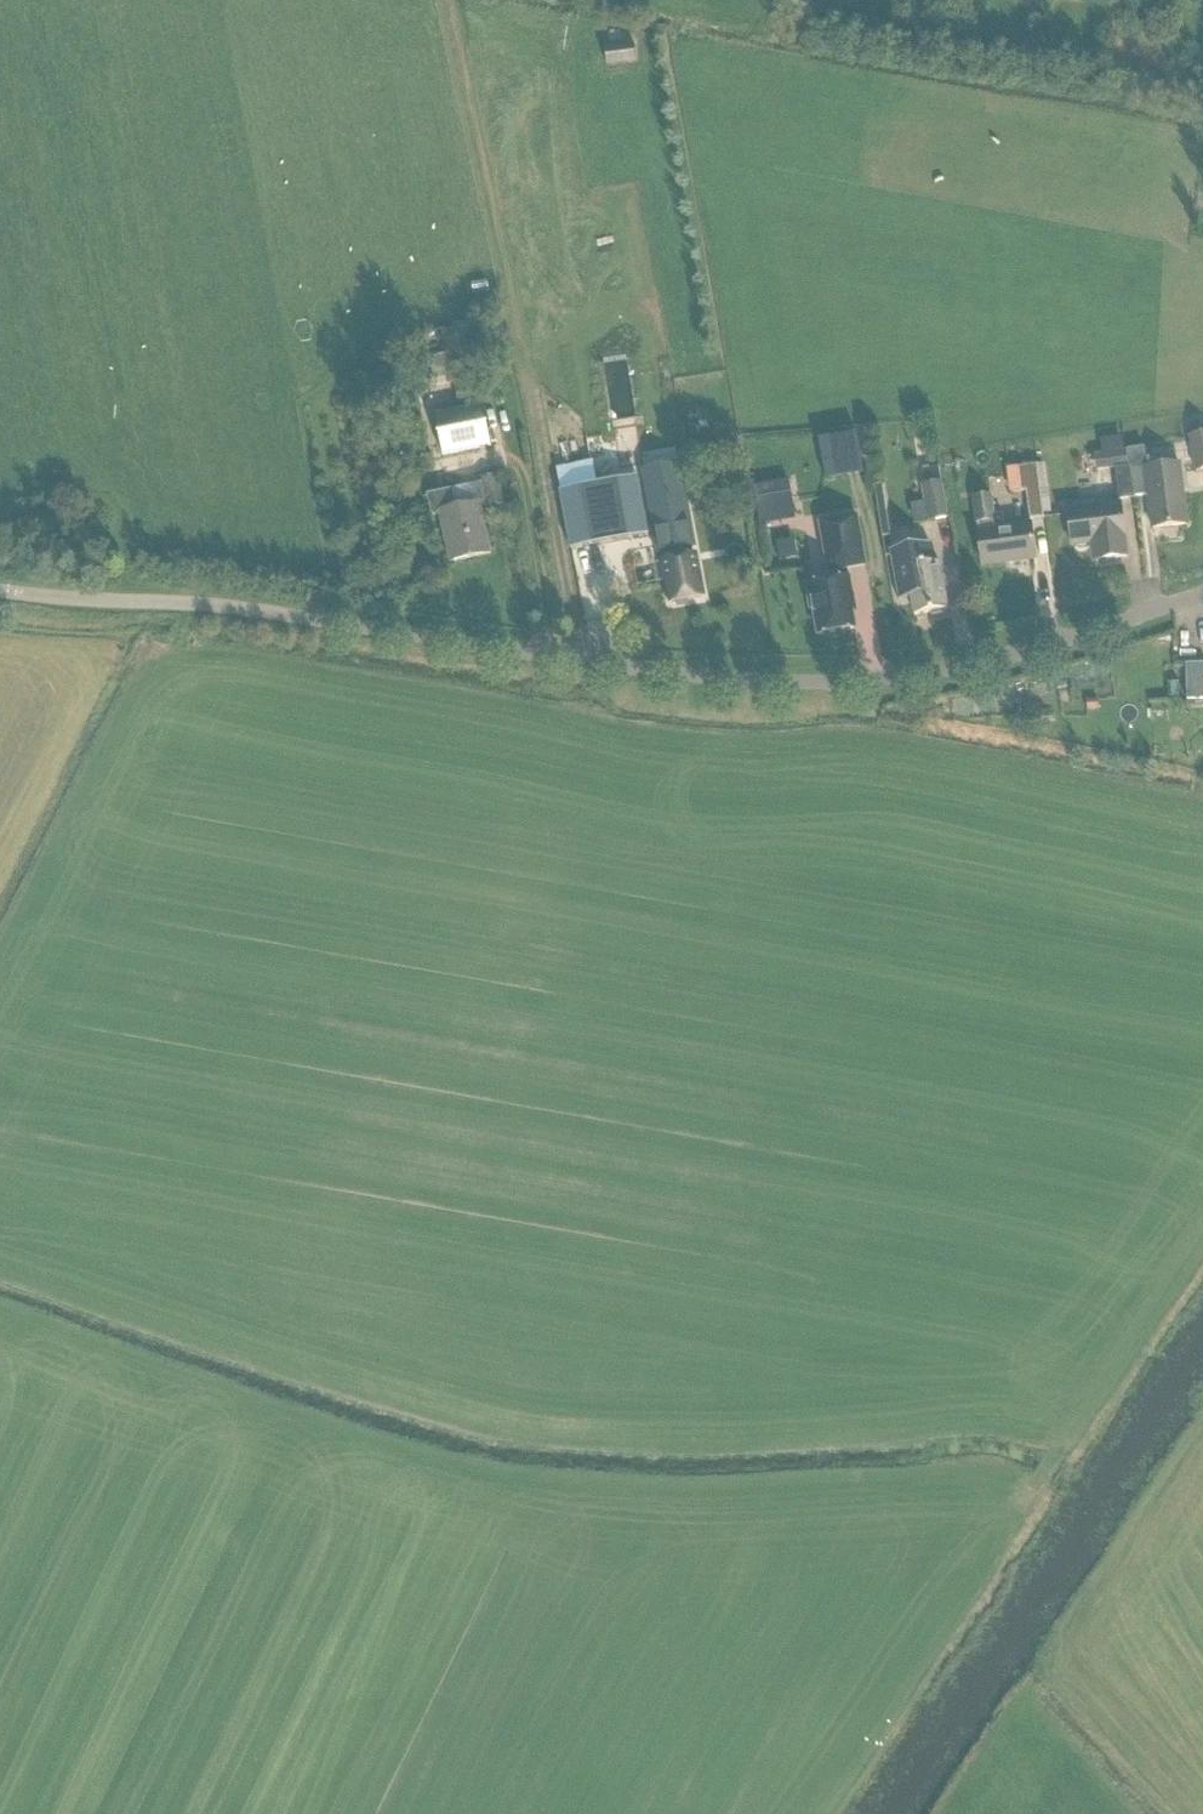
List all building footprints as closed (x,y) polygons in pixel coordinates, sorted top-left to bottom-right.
[(607,66),(636,62),(633,45),(605,49),(607,66)] [(434,390),(478,382),(470,337),(443,342),(446,356),(429,359),(434,390)] [(472,393),(456,397),(457,405),(474,402),(472,393)] [(442,456),(491,446),(483,406),(434,416),(442,456)] [(1189,438),(1195,472),(1202,470),(1202,436),(1189,438)] [(826,485),(864,478),(857,439),(819,445),(826,485)] [(1133,497),(1148,495),(1152,529),(1186,525),(1179,465),(1146,469),(1143,448),(1126,450),(1128,467),(1129,467),(1133,497)] [(1095,471),(1115,469),(1128,467),(1126,450),(1093,456),(1095,471)] [(1044,519),(1040,490),(1037,465),(1017,468),(1020,492),(1025,492),(1029,521),(1044,519)] [(1134,498),(1133,497),(1129,467),(1128,467),(1115,469),(1119,500),(1134,498)] [(486,508),(504,504),(497,474),(479,479),(486,508)] [(636,479),(560,493),(571,550),(647,536),(636,479)] [(930,521),(947,518),(941,483),(924,486),(930,521)] [(680,485),(647,492),(655,534),(659,553),(663,552),(665,562),(663,562),(671,604),(702,598),(694,557),(693,557),(691,547),(692,547),(680,485)] [(789,486),(753,492),(760,529),(772,527),(771,521),(794,517),(789,486)] [(455,509),(451,491),(426,495),(431,515),(438,514),(450,563),(490,554),(479,504),(455,509)] [(992,515),(990,496),(963,500),(966,521),(976,520),(982,566),(1035,559),(1030,525),(1003,529),(1001,514),(992,515)] [(1093,508),(1092,504),(1080,505),(1080,510),(1067,512),(1071,546),(1093,543),(1095,561),(1127,557),(1120,505),(1093,508)] [(848,579),(846,569),(865,566),(856,518),(819,524),(828,572),(830,582),(806,586),(810,610),(814,610),(818,636),(854,629),(848,598),(852,597),(849,579),(848,579)] [(929,543),(889,551),(897,601),(911,599),(914,616),(931,613),(932,616),(943,614),(942,611),(947,610),(938,562),(933,563),(929,543)] [(1202,700),(1202,664),(1185,665),(1186,700),(1202,700)] [(1178,683),(1170,683),(1170,697),(1179,697),(1178,683)]
